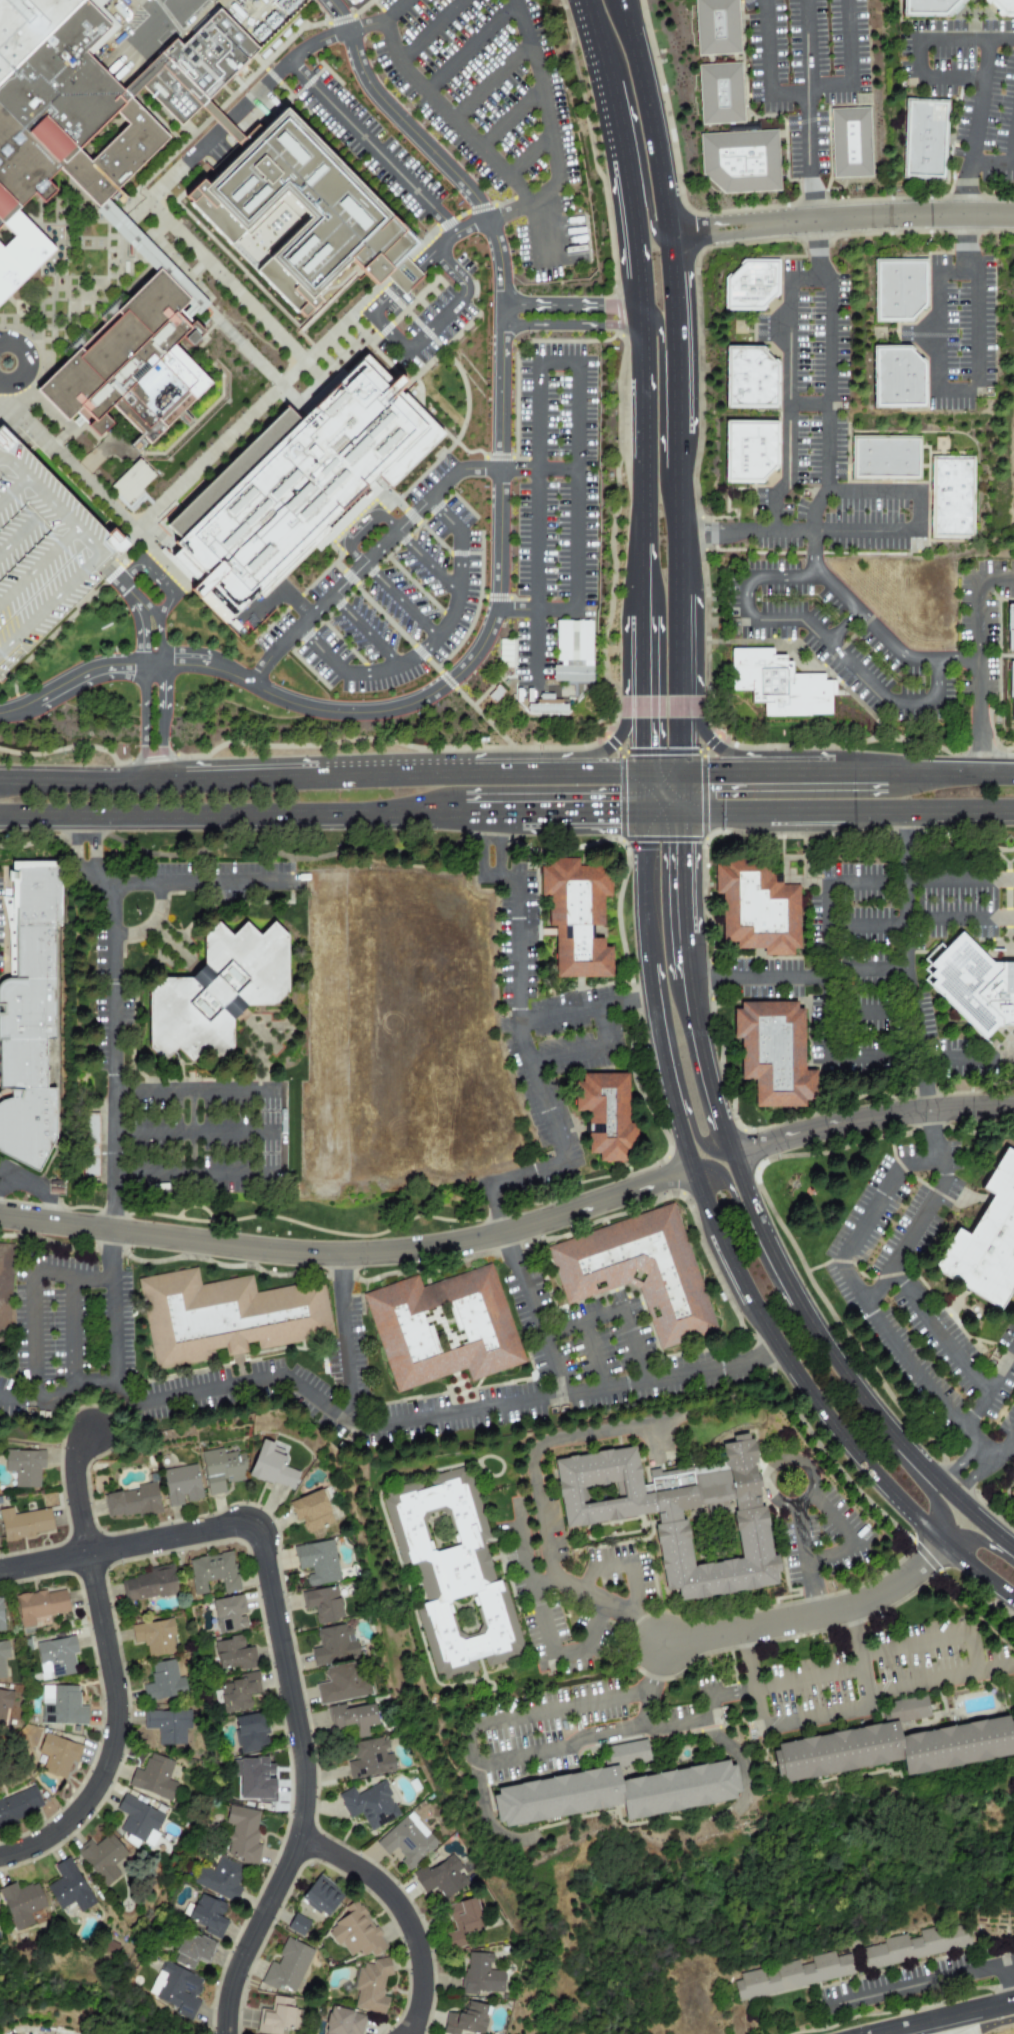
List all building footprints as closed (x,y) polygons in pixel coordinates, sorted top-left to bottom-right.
[(0,81),(80,0),(84,0),(114,29),(87,57),(169,138),(99,208),(59,169),(46,181),(56,190),(42,203),(33,194),(16,211),(54,250),(0,303),(0,81)] [(80,0),(0,0),(0,79),(80,0)] [(703,63),(700,3),(744,0),(747,60),(703,63)] [(903,17),(903,0),(967,0),(967,1),(950,18),(903,17)] [(984,1),(984,0),(1013,0),(1013,18),(1000,18),(984,1)] [(707,131),(703,71),(747,69),(750,129),(707,131)] [(908,101),(949,102),(945,179),(905,178),(908,101)] [(187,203),(189,202),(184,196),(200,181),(205,186),(284,107),(419,242),(374,287),(349,262),(315,296),(320,301),(302,318),(187,203)] [(869,108),(830,109),(831,178),(871,177),(869,108)] [(706,179),(704,140),(783,136),(786,197),(729,200),(706,179)] [(781,261),(781,295),(764,312),(727,311),(727,277),(744,260),(781,261)] [(926,311),(925,260),(872,260),(873,323),(911,322),(911,311),(926,311)] [(34,390),(157,267),(191,300),(183,307),(206,330),(190,346),(180,336),(170,346),(208,383),(148,443),(111,406),(102,415),(111,423),(98,437),(87,426),(92,421),(79,408),(66,422),(34,390)] [(780,365),(780,409),(726,408),(727,346),(764,347),(780,365)] [(871,409),(924,408),(923,360),(912,360),(912,346),(871,347),(871,409)] [(223,625),(256,593),(260,597),(327,531),(322,526),(376,473),(388,485),(438,436),(396,392),(405,383),(397,375),(391,381),(364,354),(298,419),(286,406),(164,526),(177,539),(173,544),(178,549),(170,557),(187,575),(195,567),(203,575),(188,590),(223,625)] [(725,484),(725,420),(780,420),(780,435),(780,468),(763,484),(725,484)] [(109,569),(0,680),(0,432),(4,428),(107,535),(113,527),(132,546),(109,569)] [(852,435),(924,435),(923,481),(852,481),(852,435)] [(932,455),(978,456),(977,540),(931,539),(932,455)] [(109,487),(118,496),(116,499),(130,514),(143,501),(136,494),(155,477),(138,459),(109,487)] [(1006,603),(1013,603),(1013,650),(1010,650),(1010,629),(1006,629),(1006,603)] [(555,664),(552,664),(552,682),(592,682),(592,621),(555,621),(555,664)] [(787,661),(795,661),(795,670),(825,671),(825,677),(835,677),(835,714),(765,714),(765,703),(751,703),(751,693),(733,692),(733,649),(776,649),(776,654),(787,654),(787,661)] [(537,701),(537,704),(527,704),(527,713),(567,714),(567,702),(537,701)] [(773,889),(798,889),(797,948),(738,948),(738,940),(721,940),(722,856),(773,857),(773,889)] [(553,872),(560,872),(560,865),(581,865),(581,872),(614,872),(614,894),(606,893),(607,927),(599,927),(599,940),(607,940),(607,954),(615,954),(614,975),(567,974),(567,940),(571,940),(571,927),(561,927),(561,894),(553,893),(553,872)] [(4,1156),(0,1154),(0,1107),(4,1104),(9,1102),(14,1101),(17,1100),(17,1092),(12,1092),(11,1040),(7,1040),(6,984),(19,983),(19,929),(16,929),(15,869),(63,868),(64,928),(58,929),(61,1140),(44,1175),(5,1156),(4,1156)] [(225,922),(239,935),(253,922),(268,935),(281,922),(295,936),(295,991),(282,1005),(254,1005),(240,1019),(240,1046),(226,1060),(212,1046),(198,1059),(184,1046),(170,1059),(157,1045),(157,991),(171,977),(198,977),(212,964),(212,936),(225,922)] [(992,960),(1013,961),(1013,1026),(1001,1025),(985,1041),(932,984),(932,958),(962,928),(992,960)] [(742,1038),(735,1037),(735,1010),(742,1010),(742,1004),(794,1004),(794,1014),(801,1015),(801,1072),(815,1072),(815,1100),(801,1100),(801,1109),(754,1108),(755,1077),(741,1077),(742,1038)] [(584,1106),(584,1085),(592,1085),(592,1077),(631,1078),(631,1127),(639,1127),(639,1148),(631,1148),(631,1156),(611,1156),(611,1148),(600,1148),(600,1107),(584,1106)] [(82,1177),(97,1177),(97,1114),(82,1114),(82,1177)] [(1005,1147),(1013,1153),(1013,1285),(996,1314),(928,1271),(954,1229),(969,1238),(995,1197),(980,1187),(1005,1147)] [(723,1331),(666,1351),(642,1284),(572,1305),(551,1249),(679,1205),(723,1331)] [(12,1345),(0,1344),(0,1245),(16,1246),(12,1345)] [(401,1395),(367,1296),(421,1277),(425,1289),(495,1265),(529,1364),(475,1383),(471,1371),(401,1395)] [(140,1280),(201,1269),(204,1287),(257,1276),(261,1293),(326,1280),(338,1337),(160,1375),(140,1280)] [(248,1476),(292,1490),(298,1471),(282,1466),(288,1449),(260,1440),(248,1476)] [(552,1464),(636,1450),(643,1497),(693,1489),(692,1478),(722,1473),(718,1447),(757,1440),(781,1588),(665,1610),(651,1518),(562,1534),(552,1464)] [(207,1495),(224,1493),(223,1483),(246,1480),(242,1451),(223,1454),(222,1448),(201,1452),(207,1495)] [(39,1487),(38,1468),(44,1468),(43,1450),(4,1451),(4,1472),(13,1472),(13,1488),(39,1487)] [(167,1507),(184,1505),(184,1502),(201,1500),(196,1465),(161,1470),(167,1507)] [(417,1558),(404,1562),(387,1501),(393,1499),(390,1490),(421,1482),(424,1494),(438,1490),(434,1477),(465,1468),(467,1477),(474,1475),(491,1536),(484,1538),(487,1548),(486,1549),(486,1548),(483,1548),(486,1557),(480,1559),(483,1568),(487,1567),(492,1585),(502,1582),(503,1586),(506,1586),(523,1646),(517,1648),(519,1657),(489,1665),(485,1653),(471,1657),(475,1669),(445,1678),(443,1670),(436,1672),(418,1611),(431,1607),(430,1602),(436,1601),(424,1561),(418,1563),(417,1558)] [(160,1510),(155,1483),(104,1493),(109,1520),(160,1510)] [(288,1502),(295,1521),(300,1519),(305,1531),(332,1521),(320,1489),(288,1502)] [(11,1507),(0,1509),(0,1526),(2,1542),(34,1537),(33,1532),(52,1530),(49,1509),(12,1514),(11,1507)] [(340,1581),(332,1540),(293,1547),(297,1572),(305,1570),(308,1586),(340,1581)] [(188,1558),(193,1595),(206,1593),(205,1582),(220,1580),(222,1593),(238,1591),(232,1552),(188,1558)] [(177,1593),(172,1564),(148,1568),(149,1574),(120,1579),(124,1603),(177,1593)] [(316,1624),(342,1620),(337,1586),(300,1592),(302,1609),(313,1607),(316,1624)] [(68,1612),(65,1589),(46,1593),(45,1590),(15,1595),(20,1628),(34,1626),(33,1618),(68,1612)] [(211,1599),(216,1633),(246,1629),(242,1595),(211,1599)] [(133,1643),(144,1641),(147,1657),(174,1652),(171,1636),(175,1636),(171,1618),(130,1626),(133,1643)] [(311,1648),(313,1664),(357,1659),(352,1624),(315,1629),(318,1647),(311,1648)] [(34,1643),(41,1680),(72,1674),(70,1663),(77,1661),(72,1636),(34,1643)] [(218,1670),(238,1667),(239,1670),(255,1668),(252,1647),(243,1648),(241,1636),(213,1640),(218,1670)] [(4,1658),(8,1658),(7,1642),(0,1642),(0,1678),(5,1678),(4,1658)] [(144,1702),(183,1694),(176,1659),(149,1664),(153,1683),(141,1685),(144,1702)] [(318,1705),(367,1696),(361,1661),(324,1668),(327,1682),(315,1684),(318,1705)] [(223,1714),(252,1709),(249,1696),(260,1694),(256,1671),(238,1675),(239,1681),(217,1684),(223,1714)] [(78,1706),(78,1686),(41,1685),(40,1723),(86,1725),(87,1706),(78,1706)] [(2,1726),(5,1709),(10,1710),(13,1692),(0,1690),(0,1726),(2,1726)] [(893,1723),(889,1701),(927,1693),(931,1716),(893,1723)] [(328,1709),(331,1728),(354,1724),(356,1737),(367,1736),(365,1727),(378,1725),(374,1702),(328,1709)] [(142,1711),(142,1729),(156,1729),(157,1745),(186,1745),(186,1710),(142,1711)] [(233,1717),(238,1753),(266,1749),(264,1735),(266,1734),(263,1712),(233,1717)] [(1011,1723),(1013,1722),(1013,1757),(911,1777),(908,1761),(786,1785),(785,1779),(779,1781),(773,1752),(780,1751),(779,1746),(888,1725),(901,1722),(904,1738),(1010,1718),(1011,1723)] [(40,1771),(63,1780),(70,1760),(75,1762),(81,1747),(44,1733),(36,1754),(45,1757),(40,1771)] [(394,1772),(388,1737),(351,1742),(354,1761),(346,1762),(349,1779),(394,1772)] [(611,1768),(606,1745),(645,1738),(649,1760),(611,1768)] [(133,1768),(127,1786),(170,1802),(177,1783),(167,1779),(173,1762),(149,1753),(142,1771),(133,1768)] [(507,1824),(501,1825),(495,1797),(501,1795),(500,1790),(610,1769),(622,1766),(626,1783),(731,1762),(732,1767),(738,1766),(743,1795),(738,1796),(739,1801),(633,1821),(630,1805),(508,1829),(507,1824)] [(368,1830),(399,1816),(383,1781),(355,1794),(352,1787),(336,1794),(348,1819),(360,1813),(368,1830)] [(44,1811),(34,1786),(0,1799),(0,1828),(44,1811)] [(165,1814),(122,1795),(115,1810),(126,1815),(118,1831),(126,1834),(123,1841),(148,1851),(165,1814)] [(259,1811),(227,1806),(224,1824),(230,1825),(226,1853),(241,1856),(240,1864),(256,1866),(260,1844),(254,1843),(259,1811)] [(438,1843),(410,1812),(375,1842),(386,1856),(394,1848),(402,1857),(398,1861),(407,1870),(438,1843)] [(74,1852),(105,1887),(133,1862),(108,1833),(94,1846),(88,1839),(74,1852)] [(443,1900),(469,1884),(451,1855),(426,1870),(424,1865),(411,1873),(423,1894),(435,1887),(443,1900)] [(95,1903),(68,1857),(52,1866),(59,1878),(45,1886),(59,1910),(72,1902),(79,1912),(95,1903)] [(240,1888),(236,1886),(244,1868),(218,1857),(212,1871),(199,1866),(191,1883),(234,1902),(240,1888)] [(324,1918),(343,1895),(318,1875),(299,1898),(324,1918)] [(29,1913),(46,1907),(37,1882),(16,1889),(14,1883),(0,1888),(0,1895),(13,1931),(33,1924),(29,1913)] [(225,1906),(199,1894),(192,1908),(187,1905),(182,1916),(204,1926),(202,1931),(219,1939),(227,1921),(220,1917),(225,1906)] [(446,1905),(453,1931),(443,1933),(447,1950),(466,1945),(464,1934),(483,1929),(474,1897),(446,1905)] [(385,1949),(357,1899),(343,1907),(348,1915),(325,1928),(335,1947),(340,1944),(348,1956),(358,1951),(361,1957),(368,1953),(370,1957),(385,1949)] [(308,1920),(291,1914),(286,1930),(303,1936),(308,1920)] [(871,1973),(866,1951),(888,1945),(888,1942),(910,1937),(911,1940),(921,1937),(920,1934),(942,1929),(943,1932),(967,1926),(973,1948),(871,1973)] [(172,1961),(192,1969),(196,1959),(207,1963),(215,1944),(184,1931),(172,1961)] [(314,1950),(286,1938),(274,1964),(269,1961),(260,1981),(294,1996),(314,1950)] [(502,1993),(503,1972),(491,1971),(491,1954),(466,1953),(465,1972),(460,1972),(459,1994),(477,1995),(477,1992),(502,1993)] [(853,1954),(858,1976),(740,2005),(734,1983),(744,1981),(744,1977),(767,1972),(768,1975),(779,1972),(778,1969),(802,1963),(803,1966),(814,1963),(813,1960),(837,1954),(838,1958),(853,1954)] [(384,2014),(387,1997),(381,1996),(384,1975),(388,1976),(391,1960),(372,1957),(371,1964),(358,1962),(354,1990),(356,1990),(353,2009),(384,2014)] [(152,2001),(192,2018),(199,2001),(194,1999),(203,1979),(163,1962),(159,1972),(164,1974),(152,2001)] [(272,2033),(289,2033),(294,1999),(272,1996),(270,2010),(259,2009),(256,2032),(272,2033)] [(466,2001),(463,2015),(446,2011),(441,2033),(458,2033),(459,2030),(477,2033),(481,2033),(487,2005),(466,2001)] [(364,2014),(328,2008),(324,2033),(361,2033),(364,2014)]
